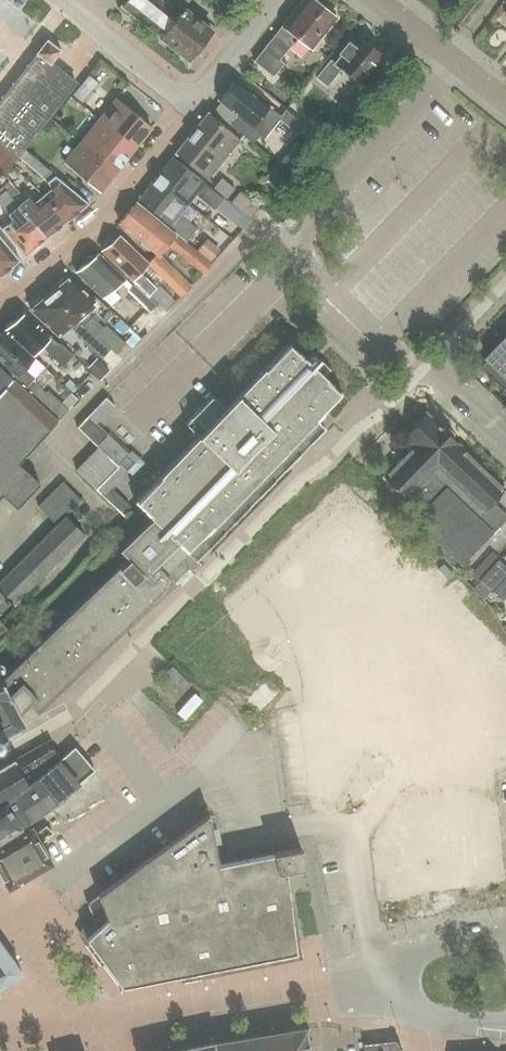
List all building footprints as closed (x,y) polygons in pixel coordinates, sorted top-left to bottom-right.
[(122,6),(190,60),(213,32),(184,9),(191,0),(169,0),(166,4),(160,0),(127,0),(122,6)] [(314,0),(304,0),(255,61),(274,76),(284,64),(280,60),(294,42),(291,40),(295,35),(312,48),(317,49),(322,43),(321,38),(336,18),(314,0)] [(331,60),(316,78),(328,87),(341,69),(355,80),(357,81),(359,83),(365,74),(383,52),(357,35),(352,40),(348,37),(336,52),(340,56),(335,63),(331,60)] [(55,62),(57,60),(59,57),(67,48),(53,36),(44,47),(43,49),(41,51),(43,52),(55,62)] [(0,99),(0,140),(3,142),(6,145),(18,155),(79,82),(42,54),(38,51),(0,99)] [(89,76),(73,95),(82,101),(97,82),(89,76)] [(265,138),(282,118),(234,80),(218,99),(222,102),(214,111),(254,143),(261,135),(265,138)] [(357,81),(339,105),(351,114),(369,91),(359,83),(357,81)] [(134,149),(151,128),(116,100),(100,120),(134,149)] [(284,120),(301,133),(307,127),(289,113),(284,120)] [(177,153),(210,179),(241,141),(207,114),(177,153)] [(116,172),(134,149),(100,120),(81,144),(116,172)] [(50,123),(43,130),(50,136),(57,129),(50,123)] [(18,155),(6,145),(3,142),(0,146),(0,179),(18,155)] [(99,193),(116,172),(81,144),(64,165),(99,193)] [(17,157),(19,159),(47,184),(51,190),(43,197),(43,196),(66,223),(88,204),(23,150),(17,157)] [(210,204),(218,193),(219,193),(213,189),(173,157),(156,178),(189,205),(197,194),(210,204)] [(181,215),(189,205),(156,178),(139,200),(187,238),(196,227),(181,215)] [(218,193),(226,200),(235,188),(222,178),(213,189),(219,193),(218,193)] [(43,196),(43,197),(34,204),(29,197),(25,200),(10,183),(2,188),(18,207),(46,240),(66,223),(43,196)] [(46,240),(18,207),(2,188),(0,190),(0,228),(25,258),(46,240)] [(204,273),(212,263),(137,202),(120,224),(158,255),(168,243),(204,273)] [(303,217),(296,210),(282,223),(289,230),(303,217)] [(150,296),(157,288),(141,273),(149,264),(148,263),(120,236),(101,251),(134,282),(150,296)] [(18,262),(0,239),(0,277),(18,262)] [(220,251),(207,240),(200,249),(213,260),(220,251)] [(159,304),(134,282),(131,285),(99,255),(77,272),(112,305),(121,297),(113,290),(122,283),(129,289),(127,290),(151,312),(159,304)] [(174,272),(165,281),(181,296),(189,288),(174,272)] [(95,306),(73,285),(67,279),(49,294),(73,315),(79,320),(95,336),(96,336),(116,355),(125,345),(105,326),(102,329),(86,313),(95,306)] [(79,320),(73,315),(49,294),(31,309),(59,336),(69,327),(84,341),(83,342),(101,359),(111,350),(96,336),(95,336),(79,320)] [(62,367),(73,356),(62,345),(56,343),(25,313),(5,330),(33,357),(42,348),(62,367)] [(119,320),(114,325),(123,334),(128,329),(119,320)] [(483,367),(505,388),(505,329),(497,338),(502,343),(487,359),(489,361),(483,367)] [(33,357),(5,330),(0,334),(0,361),(17,377),(15,379),(58,421),(68,410),(48,390),(45,393),(32,380),(44,368),(33,357)] [(128,558),(73,611),(1,680),(18,714),(29,703),(38,713),(170,585),(171,581),(169,576),(167,574),(188,553),(196,561),(325,427),(316,419),(341,393),(324,377),(329,372),(312,354),(306,360),(290,344),(227,408),(215,396),(195,416),(207,428),(199,435),(137,502),(153,517),(120,550),(128,558)] [(88,368),(101,380),(110,370),(97,358),(88,368)] [(13,379),(0,367),(0,393),(13,379)] [(58,421),(13,379),(0,393),(0,427),(28,453),(58,421)] [(117,466),(95,488),(105,498),(129,472),(128,471),(135,463),(128,456),(129,454),(97,424),(114,406),(106,397),(78,427),(98,447),(117,466)] [(441,428),(426,414),(404,437),(414,446),(384,478),(405,498),(399,504),(463,565),(505,519),(505,514),(493,502),(505,489),(505,488),(441,428)] [(28,453),(0,427),(0,499),(3,496),(17,509),(40,484),(18,464),(28,453)] [(95,488),(117,466),(98,447),(76,470),(95,488)] [(57,525),(65,517),(82,501),(62,482),(38,506),(57,525)] [(84,535),(65,517),(57,525),(0,582),(0,617),(84,535)] [(499,560),(479,581),(491,592),(505,576),(505,567),(499,560)] [(479,581),(474,587),(485,598),(491,592),(479,581)] [(245,700),(266,714),(284,687),(263,673),(245,700)] [(0,678),(0,743),(4,741),(1,735),(23,724),(18,714),(1,680),(0,678)] [(59,754),(52,741),(0,770),(0,806),(41,775),(36,767),(59,754)] [(79,751),(75,747),(41,775),(0,806),(0,840),(15,831),(56,804),(66,795),(78,784),(95,770),(79,751)] [(301,848),(219,865),(209,814),(130,872),(86,906),(92,918),(85,929),(122,980),(173,970),(174,978),(271,959),(269,952),(288,948),(287,942),(296,940),(290,897),(289,897),(286,871),(305,867),(301,848)] [(8,890),(53,864),(42,845),(53,833),(47,827),(36,835),(32,828),(0,847),(0,876),(8,890)] [(20,972),(0,945),(0,989),(21,973),(20,972)] [(183,1050),(314,1050),(310,1027),(204,1047),(183,1050)] [(365,1045),(366,1050),(403,1050),(402,1045),(402,1044),(401,1044),(401,1043),(400,1042),(399,1042),(399,1041),(398,1041),(397,1041),(365,1045)]
